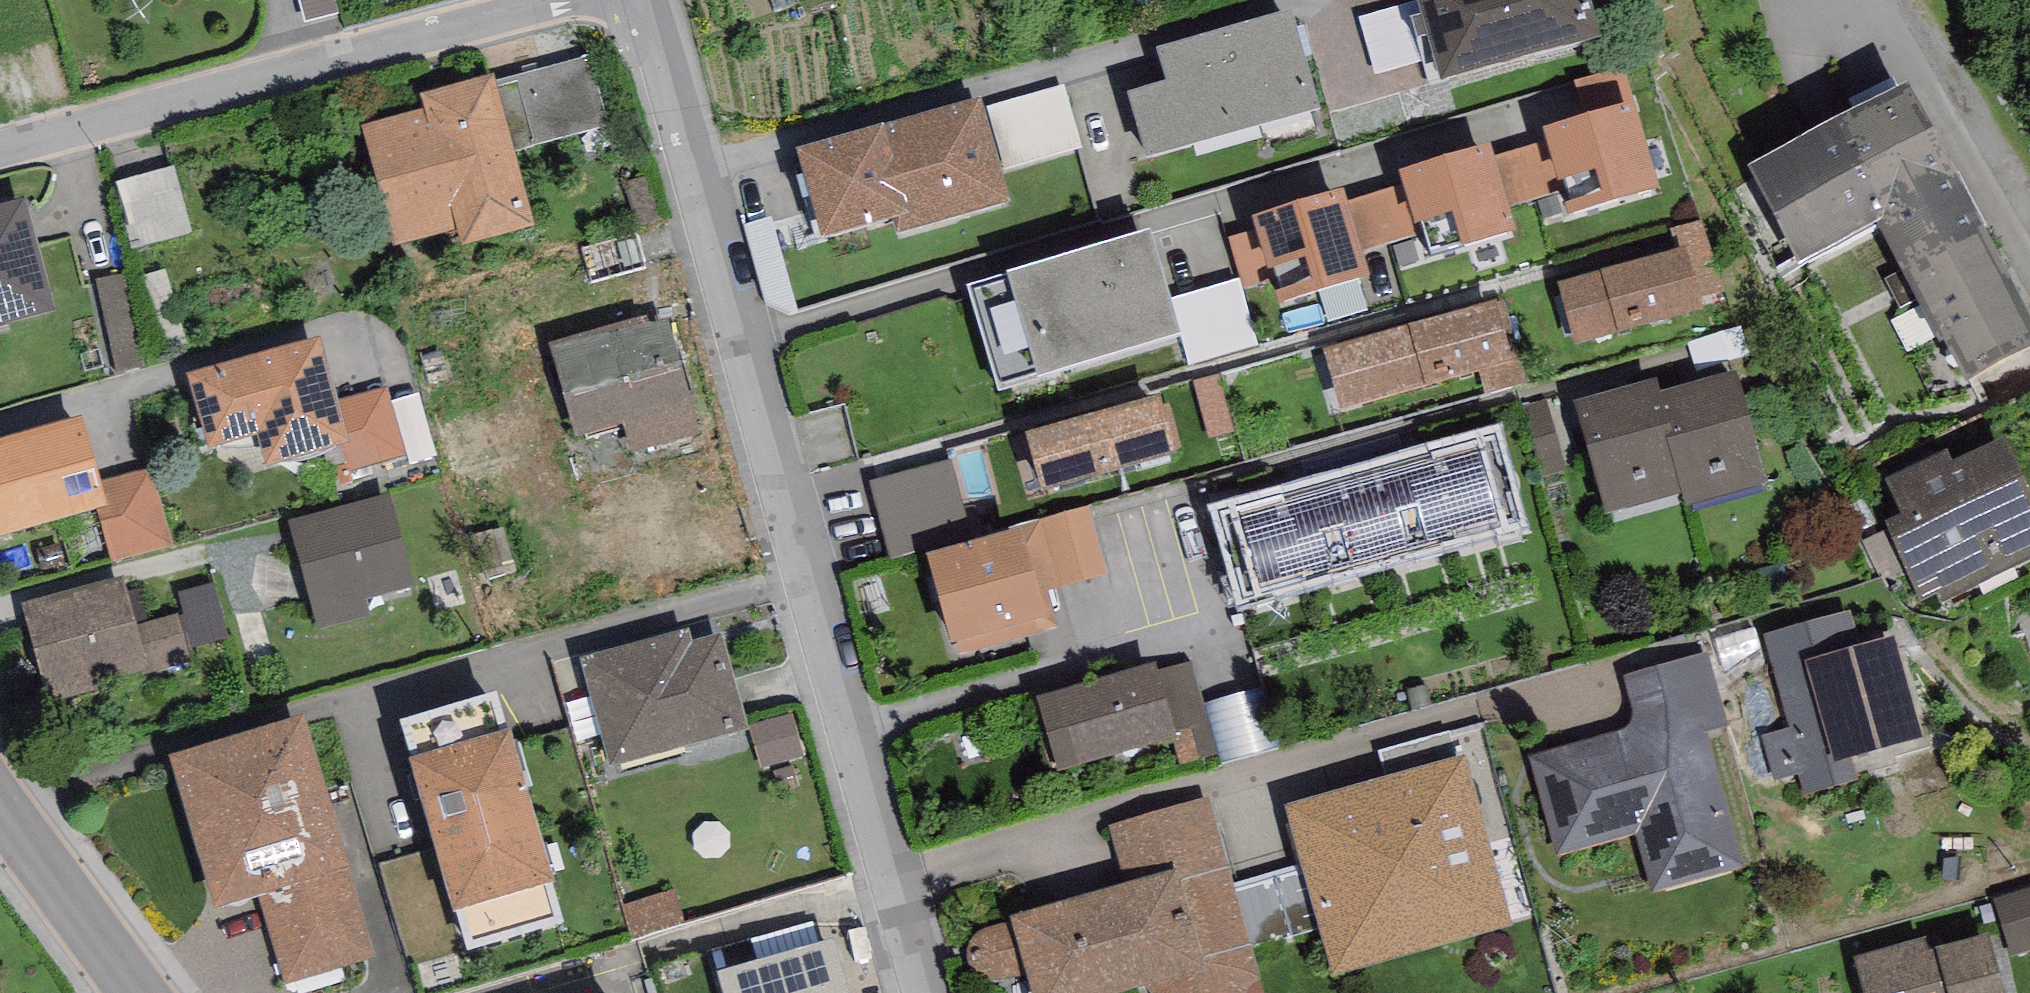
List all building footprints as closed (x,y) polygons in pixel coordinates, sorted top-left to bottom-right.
[(1441,87),(1601,42),(1589,0),(1416,0),(1441,87)] [(1412,4),(1371,16),(1388,73),(1430,60),(1412,4)] [(1128,98),(1147,164),(1320,113),(1291,15),(1158,54),(1167,86),(1128,98)] [(600,53),(494,81),(513,153),(619,124),(600,53)] [(513,153),(494,81),(421,100),(424,113),(361,130),(393,249),(464,230),(469,249),(535,231),(513,153)] [(1750,175),(1801,270),(1877,230),(1902,276),(1887,284),(1900,309),(1918,300),(1968,394),(2029,361),(2029,320),(1907,91),(1750,175)] [(981,103),(797,155),(822,244),(894,224),(899,240),(1010,209),(981,103)] [(1659,195),(1634,108),(1543,134),(1545,143),(1560,192),(1568,221),(1659,195)] [(1545,143),(1492,158),(1507,208),(1560,192),(1545,143)] [(1490,150),(1399,177),(1402,187),(1415,230),(1422,228),(1424,234),(1431,258),(1461,249),(1463,253),(1516,238),(1507,208),(1492,158),(1490,150)] [(187,165),(128,181),(147,249),(205,233),(187,165)] [(1402,187),(1345,204),(1360,253),(1424,234),(1422,228),(1415,230),(1402,187)] [(1343,195),(1251,223),(1254,232),(1269,281),(1278,309),(1369,281),(1360,253),(1345,204),(1343,195)] [(57,317),(24,199),(0,206),(0,333),(57,317)] [(1269,281),(1254,232),(1228,240),(1240,281),(1243,289),(1269,281)] [(1149,237),(967,297),(1000,394),(1182,343),(1170,302),(1149,237)] [(1685,252),(1558,287),(1575,349),(1702,314),(1685,252)] [(1240,281),(1170,302),(1182,343),(1190,368),(1261,347),(1243,289),(1240,281)] [(1505,302),(1323,353),(1340,414),(1478,376),(1484,398),(1521,387),(1515,365),(1523,363),(1505,302)] [(675,328),(569,356),(597,460),(703,433),(675,328)] [(321,342),(188,380),(209,453),(260,438),(268,469),(345,447),(350,446),(338,403),(321,342)] [(1710,371),(1634,392),(1646,436),(1640,438),(1656,494),(1659,506),(1741,483),(1710,371)] [(1657,382),(1573,405),(1606,519),(1656,494),(1640,438),(1646,436),(1634,392),(1657,382)] [(388,389),(338,403),(350,446),(345,447),(352,472),(407,456),(388,389)] [(1161,399),(1024,438),(1041,497),(1178,458),(1161,399)] [(0,445),(0,539),(96,513),(106,511),(98,486),(82,423),(0,445)] [(1494,442),(1432,459),(1455,543),(1517,526),(1494,442)] [(1885,527),(1919,602),(1936,595),(1940,604),(2029,564),(2029,493),(2008,443),(1952,468),(1947,457),(1885,484),(1901,520),(1885,527)] [(1379,564),(1455,543),(1432,459),(1356,480),(1379,564)] [(901,559),(983,542),(966,462),(884,478),(901,559)] [(149,471),(98,486),(106,511),(96,513),(110,564),(171,547),(149,471)] [(1307,584),(1379,564),(1356,480),(1283,500),(1307,584)] [(389,497),(288,524),(317,633),(371,619),(366,602),(414,589),(389,497)] [(1244,601),(1307,584),(1283,500),(1221,517),(1244,601)] [(1089,508),(1041,521),(1060,588),(1107,576),(1089,508)] [(1022,534),(928,560),(952,648),(958,646),(961,657),(1059,630),(1049,591),(1060,588),(1041,521),(1020,526),(1022,534)] [(124,580),(23,608),(24,612),(51,709),(189,671),(175,620),(138,630),(124,580)] [(1850,612),(1763,637),(1790,730),(1763,738),(1776,782),(1798,776),(1806,801),(1859,785),(1852,761),(1923,741),(1894,638),(1861,648),(1850,612)] [(690,631),(579,662),(609,771),(749,732),(722,637),(693,644),(690,631)] [(1708,654),(1622,677),(1634,717),(1634,722),(1627,730),(1622,733),(1529,758),(1555,858),(1635,834),(1653,894),(1745,867),(1707,737),(1730,730),(1708,654)] [(1158,666),(1036,702),(1058,776),(1180,740),(1158,666)] [(303,722),(171,761),(216,913),(261,900),(285,983),(372,957),(303,722)] [(510,738),(410,766),(453,918),(553,890),(510,738)] [(1463,759),(1285,809),(1334,983),(1512,933),(1463,759)] [(1107,827),(1126,888),(1010,919),(1013,924),(966,936),(980,991),(1027,977),(1032,992),(1136,992),(1145,990),(1149,992),(1247,992),(1252,985),(1258,982),(1210,799),(1107,827)] [(2012,959),(2029,953),(2029,888),(1992,900),(2012,959)] [(1854,960),(1863,992),(2004,992),(1990,939),(1929,955),(1925,941),(1854,960)] [(726,992),(849,992),(835,943),(721,976),(726,992)]
